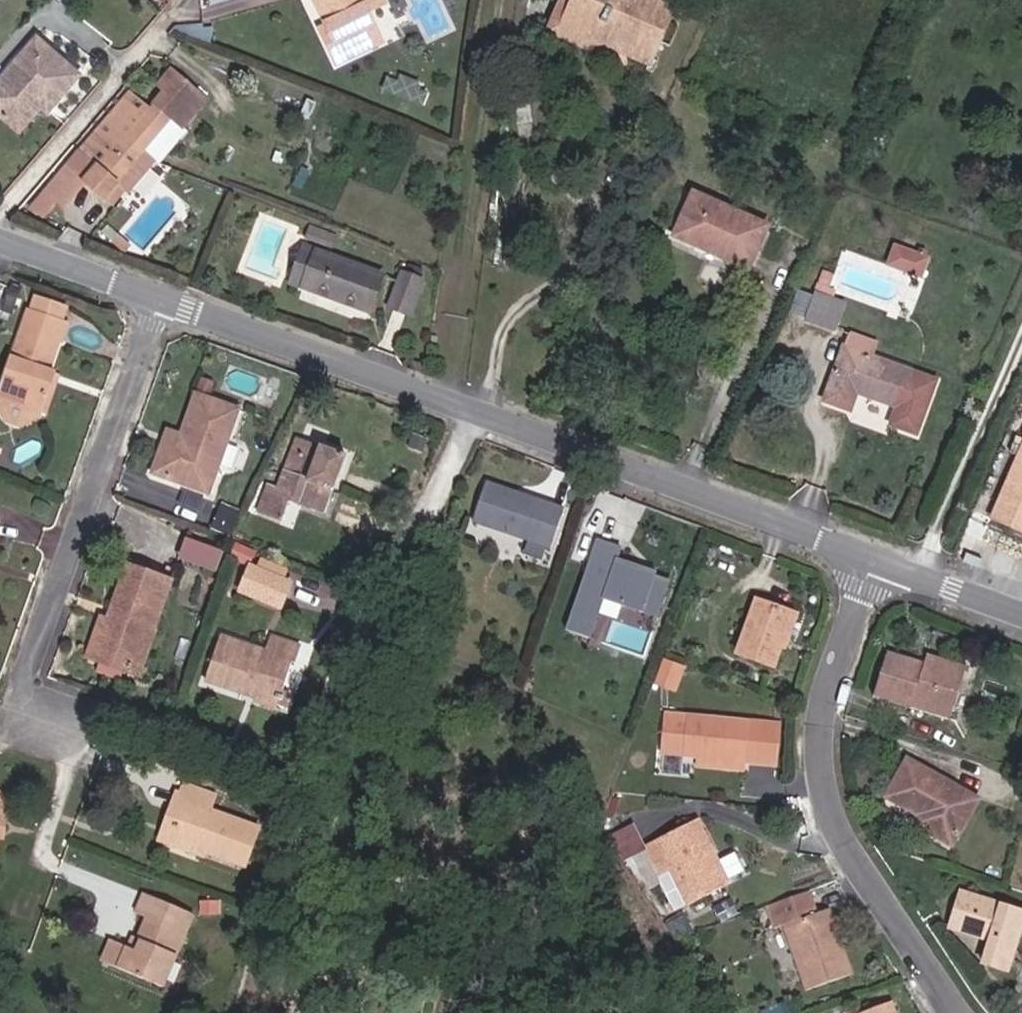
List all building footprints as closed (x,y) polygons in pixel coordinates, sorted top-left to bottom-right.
[(381,0),(315,0),(328,28),(334,40),(326,44),(338,68),(390,45),(373,13),(385,9),(381,0)] [(562,29),(594,45),(596,40),(616,50),(626,29),(642,37),(632,56),(650,65),(660,45),(671,52),(681,33),(669,26),(674,14),(645,0),(575,0),(562,29)] [(334,40),(328,28),(320,32),(326,44),(334,40)] [(596,40),(594,45),(562,29),(558,39),(608,65),(616,50),(596,40)] [(6,120),(30,94),(20,88),(30,77),(54,96),(78,69),(33,32),(0,70),(0,115),(6,120)] [(650,65),(632,56),(628,62),(647,71),(650,65)] [(129,139),(146,153),(184,108),(194,118),(207,101),(167,69),(161,77),(155,84),(167,94),(152,112),(129,139)] [(20,88),(30,94),(6,120),(16,128),(39,101),(45,107),(54,96),(30,77),(20,88)] [(84,183),(105,201),(146,153),(129,139),(152,112),(139,101),(130,94),(78,151),(97,167),(84,183)] [(66,165),(59,173),(73,186),(80,178),(66,165)] [(77,189),(73,186),(59,173),(43,192),(62,207),(77,189)] [(711,269),(745,284),(769,227),(685,188),(660,245),(711,269)] [(312,227),(300,259),(312,264),(305,283),(370,309),(383,271),(333,254),(340,237),(312,227)] [(942,239),(924,232),(920,243),(938,250),(942,239)] [(909,248),(905,258),(917,262),(920,252),(909,248)] [(933,268),(917,262),(905,258),(901,270),(928,281),(933,268)] [(305,283),(312,264),(300,259),(292,278),(305,283)] [(423,278),(401,269),(387,309),(410,317),(423,278)] [(28,287),(18,283),(8,306),(18,310),(28,287)] [(836,336),(848,306),(819,293),(816,300),(806,321),(805,323),(836,336)] [(800,294),(791,315),(806,321),(816,300),(800,294)] [(32,317),(66,330),(71,314),(38,302),(32,317)] [(49,368),(52,369),(63,338),(68,340),(71,332),(66,330),(32,317),(31,317),(1,397),(7,399),(41,413),(47,415),(58,382),(45,377),(49,368)] [(883,348),(851,335),(846,348),(877,361),(883,348)] [(918,445),(941,388),(877,361),(846,348),(822,406),(852,418),(859,401),(900,417),(893,434),(918,445)] [(49,368),(45,377),(58,382),(61,374),(52,369),(49,368)] [(197,393),(182,438),(176,454),(164,450),(156,474),(213,495),(243,409),(197,393)] [(39,419),(41,413),(7,399),(4,406),(6,415),(10,420),(25,426),(33,424),(39,419)] [(176,454),(182,438),(169,434),(164,450),(176,454)] [(279,489),(273,487),(265,510),(290,520),(297,501),(333,513),(353,460),(300,441),(279,489)] [(991,520),(1021,534),(1021,452),(991,520)] [(564,504),(485,477),(471,520),(549,547),(564,504)] [(212,527),(228,532),(234,515),(219,509),(212,527)] [(621,544),(595,535),(563,631),(588,640),(602,598),(657,616),(671,575),(617,557),(621,544)] [(190,536),(183,560),(223,571),(230,547),(190,536)] [(256,566),(260,555),(239,546),(234,560),(252,567),(241,595),(286,614),(298,586),(293,584),(297,575),(262,561),(260,567),(256,566)] [(160,629),(179,584),(137,565),(120,604),(125,606),(121,616),(108,611),(102,627),(112,630),(103,653),(136,668),(154,628),(160,629)] [(790,609),(755,599),(736,657),(771,668),(790,609)] [(103,653),(112,630),(102,627),(92,649),(103,653)] [(160,629),(154,628),(136,668),(143,671),(160,629)] [(253,704),(275,712),(281,697),(291,669),(299,672),(304,657),(275,645),(270,656),(225,639),(207,686),(241,699),(244,692),(255,697),(253,704)] [(666,656),(656,683),(679,691),(689,665),(666,656)] [(971,723),(984,687),(945,672),(943,678),(887,658),(874,695),(930,715),(932,710),(971,723)] [(949,661),(945,672),(984,687),(988,675),(949,661)] [(289,700),(281,697),(275,712),(285,716),(289,700)] [(967,734),(971,723),(932,710),(930,715),(928,720),(967,734)] [(660,757),(693,759),(745,764),(749,727),(664,720),(660,757)] [(744,775),(745,764),(693,759),(692,770),(744,775)] [(944,844),(971,800),(904,759),(879,797),(917,820),(913,827),(944,844)] [(180,803),(186,805),(171,843),(245,871),(259,836),(209,816),(217,797),(187,786),(180,803)] [(160,839),(171,843),(186,805),(180,803),(175,801),(160,839)] [(267,827),(276,830),(283,811),(273,808),(267,827)] [(708,837),(698,815),(659,832),(662,837),(649,843),(662,871),(674,866),(691,901),(722,888),(701,840),(708,837)] [(738,852),(726,858),(734,877),(747,871),(738,852)] [(691,901),(674,866),(662,871),(679,906),(691,901)] [(140,911),(161,922),(151,943),(155,945),(149,957),(139,952),(122,943),(111,964),(162,989),(199,914),(151,889),(140,911)] [(829,945),(818,916),(809,890),(767,906),(775,930),(785,927),(810,991),(852,975),(840,942),(829,945)] [(995,972),(1015,916),(957,895),(946,926),(979,938),(972,964),(995,972)] [(829,911),(818,916),(829,945),(840,942),(829,911)] [(98,958),(111,964),(122,943),(108,937),(98,958)] [(151,943),(145,940),(139,952),(149,957),(155,945),(151,943)] [(892,1002),(860,1012),(896,1012),(892,1002)]
